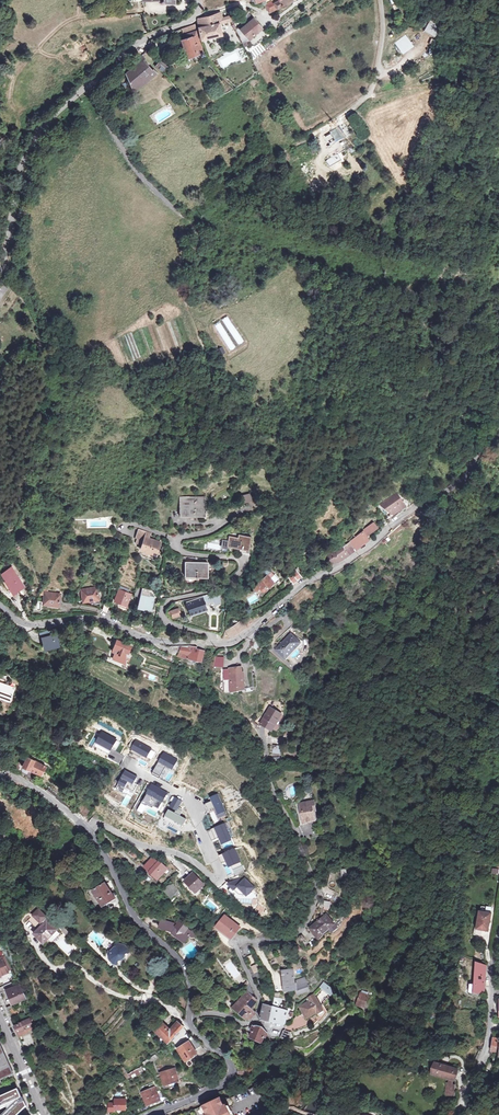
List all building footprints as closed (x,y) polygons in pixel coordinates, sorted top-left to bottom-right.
[(271,13),(277,10),(275,6),(274,2),(267,6),(271,13)] [(245,48),(247,46),(248,46),(247,44),(249,42),(249,40),(248,40),(262,28),(250,11),(244,21),(237,31),(243,44),(245,48)] [(219,24),(232,21),(229,15),(223,17),(221,12),(215,14),(206,16),(198,19),(201,37),(202,40),(221,35),(219,24)] [(417,28),(418,28),(428,34),(434,23),(423,17),(417,28)] [(195,23),(181,28),(183,39),(188,57),(200,54),(201,57),(205,56),(199,39),(195,23)] [(251,49),(260,43),(274,32),(272,30),(250,47),(251,49)] [(419,33),(413,39),(415,41),(421,36),(419,33)] [(394,42),(402,54),(413,45),(405,34),(394,42)] [(159,38),(150,42),(153,51),(163,48),(159,38)] [(272,42),(258,53),(253,56),(255,59),(274,44),(272,42)] [(260,69),(255,59),(253,56),(258,53),(257,50),(262,46),(260,43),(251,49),(250,50),(247,46),(245,48),(250,58),(257,71),(260,69)] [(147,80),(156,72),(154,68),(151,70),(144,62),(147,58),(142,54),(140,56),(137,53),(130,62),(134,65),(130,70),(126,74),(127,77),(129,82),(132,91),(141,85),(147,80)] [(168,65),(161,60),(157,65),(164,70),(168,65)] [(352,122),(356,116),(350,113),(347,120),(352,122)] [(350,134),(343,124),(329,133),(336,143),(350,134)] [(330,165),(335,159),(332,156),(327,162),(330,165)] [(345,168),(341,163),(331,169),(334,175),(345,168)] [(386,518),(394,512),(392,510),(401,504),(393,492),(375,503),(386,518)] [(243,502),(252,501),(250,493),(242,494),(243,502)] [(177,496),(178,515),(200,514),(199,501),(197,501),(197,494),(186,495),(186,496),(177,496)] [(403,506),(401,504),(392,510),(394,512),(403,506)] [(371,520),(345,541),(350,549),(365,538),(366,538),(363,535),(375,525),(371,520)] [(154,554),(158,543),(150,540),(150,539),(147,537),(149,532),(137,528),(134,536),(136,537),(133,543),(140,545),(139,548),(154,554)] [(246,550),(248,536),(235,534),(235,536),(226,535),(224,547),(246,550)] [(323,554),(328,562),(334,560),(343,554),(350,549),(345,541),(343,543),(340,545),(340,544),(331,548),(332,550),(323,554)] [(195,579),(195,565),(183,565),(184,579),(195,579)] [(205,565),(195,565),(195,579),(205,579),(205,565)] [(22,585),(9,566),(0,573),(11,590),(16,587),(17,588),(22,585)] [(299,576),(293,568),(284,575),(290,583),(299,576)] [(275,578),(268,569),(265,572),(255,581),(257,584),(256,586),(256,587),(256,588),(257,589),(258,590),(259,590),(262,589),(263,588),(275,578)] [(145,590),(134,587),(133,591),(132,596),(139,598),(137,604),(150,607),(153,597),(144,594),(145,590)] [(86,590),(86,588),(80,589),(82,601),(88,600),(88,601),(96,599),(95,589),(86,590)] [(113,601),(118,603),(117,605),(120,606),(121,604),(125,606),(129,594),(117,589),(113,601)] [(51,594),(52,591),(44,590),(42,603),(47,603),(49,604),(49,605),(56,606),(57,607),(59,595),(51,594)] [(257,595),(261,592),(260,590),(246,597),(249,604),(259,599),(257,595)] [(215,596),(213,591),(209,593),(199,596),(200,598),(201,602),(202,601),(210,598),(215,596)] [(203,603),(202,601),(201,602),(200,598),(183,605),(188,616),(204,609),(202,603),(203,603)] [(173,618),(179,616),(177,610),(170,613),(173,618)] [(228,627),(235,623),(232,619),(225,623),(228,627)] [(228,627),(223,629),(226,636),(227,637),(232,633),(243,626),(240,621),(235,623),(228,627)] [(144,624),(142,631),(144,632),(149,633),(151,626),(144,624)] [(290,632),(285,638),(286,639),(277,648),(276,647),(273,650),(283,661),(304,642),(290,632)] [(58,642),(56,633),(40,636),(42,645),(58,642)] [(285,638),(276,647),(277,648),(286,639),(285,638)] [(125,651),(128,645),(115,639),(110,649),(112,651),(110,656),(120,661),(123,655),(122,654),(124,651),(125,651)] [(180,652),(179,657),(200,662),(202,651),(195,649),(196,646),(187,645),(179,646),(178,652),(180,652)] [(239,672),(227,672),(226,672),(226,671),(222,671),(223,690),(229,690),(242,689),(241,672),(239,672)] [(14,688),(0,683),(0,698),(8,701),(14,688)] [(278,714),(267,708),(258,724),(269,730),(278,714)] [(120,744),(102,734),(95,748),(112,757),(120,744)] [(151,749),(134,740),(125,756),(138,763),(139,759),(147,764),(150,759),(146,757),(151,749)] [(271,754),(279,755),(281,746),(273,744),(271,754)] [(178,759),(163,752),(151,773),(169,783),(175,771),(172,769),(178,759)] [(25,759),(18,773),(32,782),(36,775),(39,777),(43,768),(25,759)] [(137,776),(124,770),(115,788),(126,794),(131,797),(137,785),(133,783),(137,776)] [(168,791),(152,783),(142,802),(151,807),(152,805),(159,808),(168,791)] [(217,795),(210,798),(212,801),(204,805),(207,810),(214,807),(217,814),(224,811),(217,795)] [(182,801),(175,797),(169,807),(176,811),(177,808),(182,801)] [(311,811),(313,811),(312,802),(298,804),(301,823),(313,821),(311,811)] [(87,818),(91,812),(81,805),(75,810),(82,817),(84,818),(87,818)] [(175,813),(168,809),(163,818),(181,828),(186,819),(179,815),(182,811),(177,808),(175,813)] [(226,818),(224,813),(216,815),(214,808),(208,810),(213,823),(226,818)] [(231,840),(223,824),(209,831),(212,839),(218,836),(222,844),(231,840)] [(129,856),(134,851),(135,850),(132,846),(126,851),(129,856)] [(242,866),(234,849),(219,856),(221,862),(225,861),(228,867),(232,866),(233,870),(242,866)] [(134,851),(129,856),(137,863),(142,858),(134,851)] [(155,880),(165,870),(157,862),(156,864),(151,859),(143,866),(149,871),(148,872),(155,880)] [(195,894),(205,885),(193,872),(183,882),(195,894)] [(254,888),(245,879),(228,884),(238,895),(246,895),(254,888)] [(90,891),(88,886),(87,887),(86,887),(86,888),(86,889),(85,890),(85,891),(86,892),(86,893),(87,895),(96,910),(97,911),(98,912),(99,912),(100,912),(102,912),(103,911),(101,907),(114,899),(104,883),(90,891)] [(167,886),(174,893),(177,890),(170,883),(167,886)] [(178,897),(174,893),(167,886),(162,890),(173,901),(178,897)] [(47,917),(38,908),(27,920),(35,928),(47,917)] [(490,913),(478,911),(475,929),(488,930),(490,913)] [(313,933),(318,939),(330,930),(333,933),(338,928),(326,913),(308,928),(311,934),(313,933)] [(229,940),(238,927),(223,916),(213,928),(229,940)] [(196,937),(198,934),(193,931),(192,933),(179,923),(178,925),(161,920),(159,927),(173,932),(186,942),(189,936),(192,938),(196,937)] [(51,937),(56,931),(46,921),(33,935),(43,944),(51,937)] [(56,931),(51,937),(53,939),(59,933),(56,931)] [(118,959),(120,959),(122,958),(124,956),(125,953),(124,951),(128,952),(129,948),(125,944),(119,943),(116,943),(116,946),(114,946),(112,949),(111,951),(109,951),(109,954),(110,960),(114,963),(117,964),(118,959)] [(343,953),(336,948),(334,954),(339,958),(343,953)] [(181,950),(177,953),(178,953),(180,956),(186,963),(186,964),(190,961),(181,950)] [(8,973),(2,960),(0,961),(0,977),(8,973)] [(474,963),(473,983),(473,990),(477,990),(483,991),(484,981),(485,965),(474,963)] [(256,964),(250,967),(253,973),(259,970),(256,964)] [(309,991),(304,978),(295,981),(292,970),(281,973),(285,993),(297,990),(298,995),(309,991)] [(333,990),(323,982),(319,987),(329,996),(333,990)] [(473,990),(473,983),(469,983),(467,992),(477,994),(477,990),(473,990)] [(251,993),(247,984),(245,985),(246,987),(243,989),(244,992),(230,1009),(244,1020),(250,1021),(254,1016),(252,1013),(256,1000),(249,995),(251,993)] [(18,997),(19,1001),(25,998),(19,985),(7,990),(7,991),(11,1000),(18,997)] [(364,994),(361,993),(357,1005),(364,1008),(368,996),(367,995),(368,994),(365,993),(364,994)] [(289,1028),(291,1032),(312,1024),(313,1025),(317,1022),(319,1023),(327,1012),(323,1005),(321,1007),(313,994),(306,999),(307,1001),(298,1007),(306,1020),(289,1028)] [(260,1019),(270,1021),(273,1007),(263,1004),(260,1019)] [(273,1007),(270,1021),(282,1024),(283,1018),(286,1019),(287,1011),(273,1007)] [(19,1024),(15,1027),(19,1037),(34,1029),(33,1026),(35,1025),(31,1017),(25,1021),(21,1023),(20,1021),(18,1023),(19,1024)] [(155,1028),(170,1043),(184,1028),(179,1023),(170,1031),(160,1021),(154,1026),(153,1025),(151,1027),(152,1028),(153,1027),(154,1029),(155,1028)] [(252,1026),(248,1028),(249,1032),(252,1032),(250,1038),(261,1042),(264,1037),(266,1038),(269,1034),(264,1029),(262,1028),(258,1027),(256,1026),(252,1026)] [(284,1031),(281,1039),(289,1041),(293,1038),(291,1032),(290,1032),(284,1031)] [(498,1040),(492,1039),(492,1044),(491,1049),(498,1050),(498,1040)] [(22,1044),(25,1050),(32,1046),(29,1040),(22,1044)] [(245,1044),(243,1041),(241,1045),(257,1052),(260,1046),(256,1044),(254,1048),(246,1045),(245,1044)] [(186,1060),(197,1054),(189,1042),(179,1049),(186,1060)] [(13,1075),(4,1054),(3,1055),(0,1048),(0,1081),(13,1075)] [(449,1077),(453,1079),(454,1079),(457,1069),(434,1061),(431,1072),(449,1077)] [(247,1065),(238,1068),(239,1070),(240,1076),(244,1078),(250,1077),(248,1073),(250,1072),(247,1065)] [(130,1076),(128,1073),(124,1067),(121,1069),(127,1078),(130,1076)] [(164,1085),(177,1080),(172,1067),(159,1071),(164,1085)] [(267,1076),(262,1082),(267,1085),(271,1079),(267,1076)] [(452,1083),(453,1079),(449,1077),(448,1082),(447,1082),(447,1087),(445,1087),(444,1094),(453,1095),(455,1083),(452,1083)] [(18,1087),(16,1083),(0,1090),(0,1095),(18,1087)] [(18,1087),(0,1095),(0,1107),(22,1097),(18,1089),(18,1087)] [(148,1105),(159,1100),(155,1090),(143,1095),(148,1105)] [(163,1101),(168,1098),(165,1093),(160,1096),(163,1101)] [(23,1097),(5,1114),(18,1114),(27,1106),(23,1097)] [(205,1105),(206,1108),(205,1109),(208,1114),(226,1114),(225,1113),(229,1111),(226,1103),(224,1104),(220,1097),(205,1105)] [(107,1106),(109,1106),(109,1113),(116,1113),(116,1111),(127,1111),(127,1101),(116,1101),(116,1104),(110,1104),(110,1103),(107,1103),(107,1106)]
